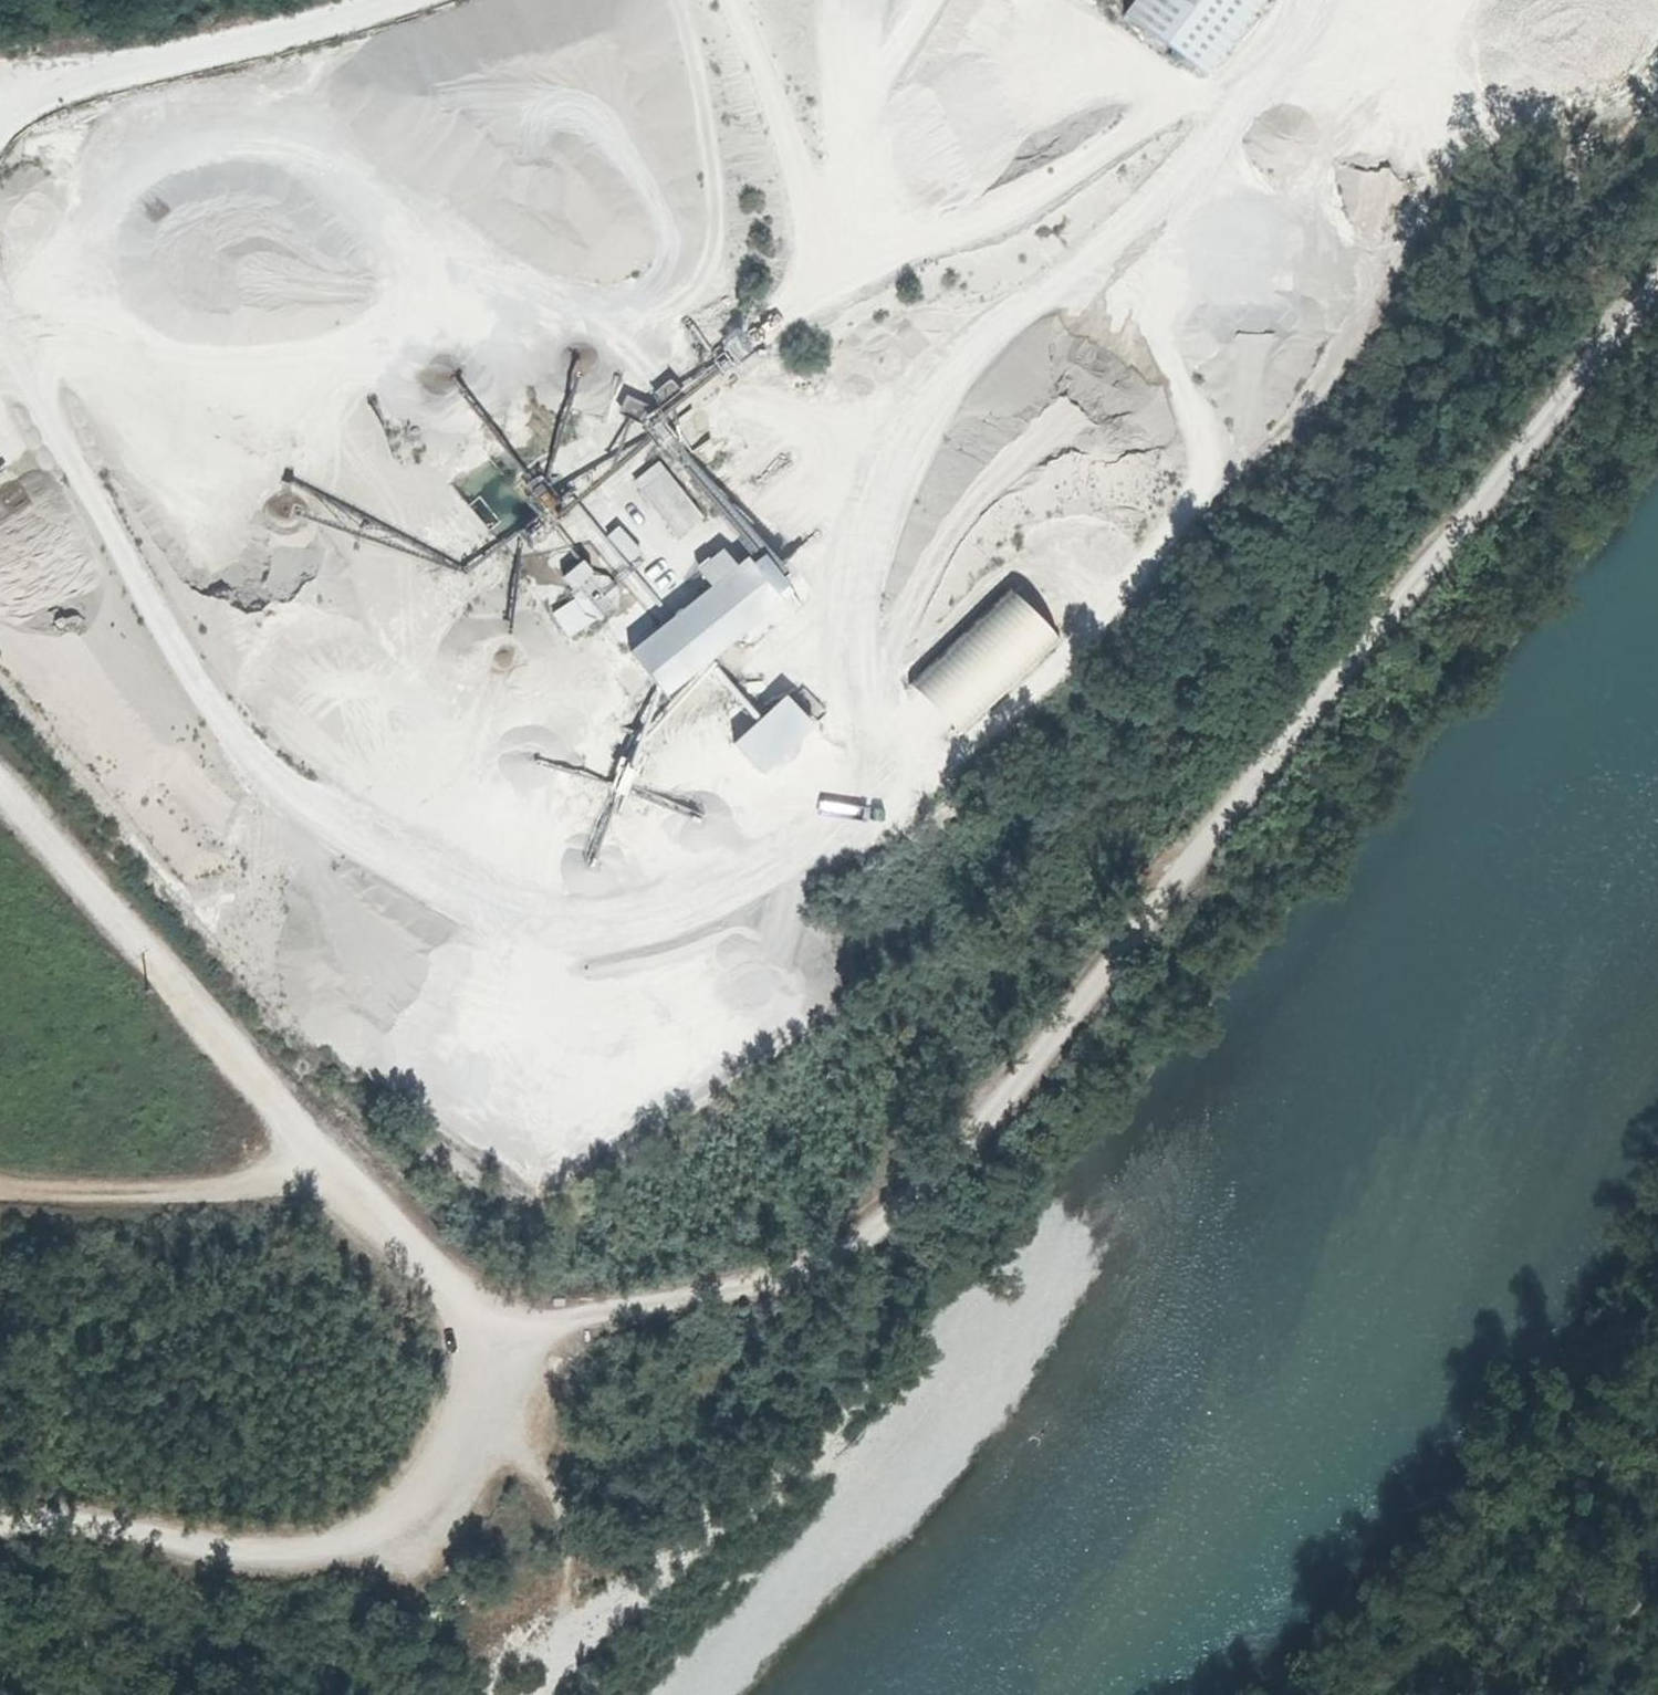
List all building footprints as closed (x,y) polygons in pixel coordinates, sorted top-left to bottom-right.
[(1113,12),(1192,73),(1249,0),(1123,0),(1113,12)] [(725,338),(732,360),(754,352),(746,330),(725,338)] [(626,393),(618,413),(642,423),(650,403),(626,393)] [(689,450),(701,471),(738,448),(707,398),(672,420),(690,449),(689,450)] [(563,456),(592,461),(600,420),(571,415),(563,456)] [(632,483),(683,536),(706,515),(656,461),(632,483)] [(604,536),(626,568),(644,555),(621,524),(604,536)] [(665,694),(802,591),(768,546),(741,566),(725,546),(697,566),(713,587),(630,648),(665,694)] [(607,585),(606,586),(591,557),(563,572),(577,597),(552,610),(566,635),(618,608),(607,585)] [(915,684),(967,733),(1062,634),(1011,585),(915,684)] [(787,691),(735,743),(765,774),(818,721),(787,691)]
